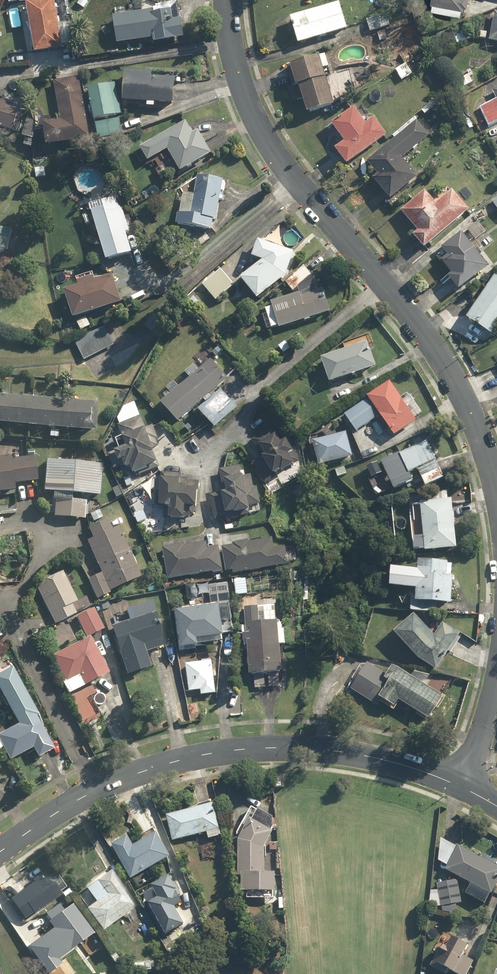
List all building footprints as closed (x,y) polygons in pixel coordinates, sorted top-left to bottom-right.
[(24,3),(32,55),(61,51),(53,0),(44,0),(24,3)] [(430,9),(459,12),(460,7),(468,8),(468,0),(431,0),(430,9)] [(347,30),(338,2),(288,17),(297,45),(347,30)] [(178,7),(111,16),(115,44),(152,39),(153,44),(183,40),(178,7)] [(488,41),(496,43),(496,12),(494,12),(488,41)] [(392,26),(388,14),(366,21),(370,33),(392,26)] [(473,41),(469,30),(453,36),(457,47),(473,41)] [(329,68),(325,55),(288,65),(294,88),(299,87),(307,115),(333,108),(322,70),(329,68)] [(412,76),(405,64),(393,71),(400,83),(412,76)] [(122,102),(146,104),(145,108),(153,109),(153,104),(172,106),(174,80),(150,78),(150,71),(124,69),(122,102)] [(476,82),(469,70),(454,78),(461,90),(476,82)] [(90,139),(78,79),(52,84),(59,118),(41,122),(46,148),(90,139)] [(115,84),(86,90),(96,141),(122,136),(118,117),(121,116),(115,84)] [(491,88),(496,101),(479,109),(487,127),(496,122),(496,86),(491,88)] [(0,103),(0,131),(17,135),(24,110),(0,103)] [(345,166),(386,137),(373,118),(364,125),(351,107),(328,124),(342,144),(333,150),(345,166)] [(418,125),(414,121),(378,153),(374,149),(360,162),(374,178),(370,182),(388,202),(417,177),(401,159),(438,126),(429,115),(418,125)] [(191,134),(184,122),(133,151),(142,168),(153,162),(151,159),(165,151),(179,174),(211,156),(196,131),(191,134)] [(214,223),(221,181),(196,176),(193,196),(181,194),(175,227),(210,233),(212,222),(214,223)] [(422,249),(468,212),(452,192),(434,206),(423,192),(398,212),(415,233),(412,236),(422,249)] [(116,197),(89,205),(106,263),(129,256),(123,234),(127,233),(116,197)] [(0,227),(0,249),(7,251),(11,229),(0,227)] [(440,249),(442,252),(437,255),(441,260),(438,262),(449,276),(445,280),(456,293),(488,268),(460,233),(440,249)] [(256,301),(285,277),(293,252),(256,241),(251,257),(260,260),(259,263),(239,281),(256,301)] [(263,309),(269,331),(329,314),(321,287),(303,267),(285,284),(294,294),(270,302),(271,306),(263,309)] [(234,285),(220,269),(202,284),(216,301),(234,285)] [(62,293),(71,320),(120,305),(111,278),(96,282),(94,275),(75,281),(77,288),(62,293)] [(492,277),(466,321),(492,337),(496,328),(496,280),(492,277)] [(115,345),(105,326),(74,343),(84,362),(115,345)] [(346,341),(349,349),(320,360),(328,384),(374,367),(367,347),(373,344),(369,333),(346,341)] [(203,402),(204,404),(196,411),(214,430),(237,409),(219,390),(210,398),(209,397),(226,380),(209,361),(179,388),(174,381),(162,392),(167,399),(159,406),(177,426),(203,402)] [(397,398),(387,382),(365,397),(367,401),(345,416),(355,432),(379,416),(392,436),(416,421),(413,418),(420,413),(407,392),(397,398)] [(0,395),(0,425),(48,429),(47,438),(57,439),(57,431),(93,433),(95,402),(0,395)] [(132,474),(156,466),(148,444),(157,440),(153,427),(144,430),(139,417),(118,425),(123,438),(116,441),(119,450),(108,454),(114,470),(124,466),(125,469),(130,468),(132,474)] [(314,430),(317,440),(311,442),(319,466),(352,456),(345,432),(330,436),(327,426),(314,430)] [(261,457),(251,463),(264,484),(292,466),(286,456),(297,450),(288,435),(279,441),(271,428),(251,440),(261,457)] [(444,477),(426,440),(380,462),(393,490),(412,481),(409,474),(416,470),(424,486),(444,477)] [(0,458),(0,492),(13,490),(13,486),(37,482),(33,458),(9,461),(9,457),(0,458)] [(100,464),(43,461),(41,494),(54,494),(52,518),(84,520),(86,502),(69,501),(69,495),(98,497),(100,464)] [(206,496),(210,521),(262,512),(257,488),(253,489),(251,476),(240,478),(238,466),(218,469),(222,493),(206,496)] [(179,474),(158,473),(156,507),(168,508),(167,520),(183,522),(184,508),(197,509),(199,484),(187,483),(187,479),(179,478),(179,474)] [(454,550),(450,502),(411,506),(415,551),(423,550),(423,553),(454,550)] [(139,578),(116,529),(109,532),(104,521),(86,530),(91,540),(85,543),(99,574),(88,579),(97,599),(108,594),(108,593),(139,578)] [(222,546),(226,575),(288,565),(285,548),(273,550),(271,540),(249,544),(249,541),(232,544),(232,545),(222,546)] [(206,541),(162,549),(167,580),(221,571),(217,548),(207,549),(206,541)] [(447,563),(417,561),(417,571),(388,570),(387,589),(410,590),(409,611),(435,612),(435,603),(450,604),(451,576),(446,575),(447,563)] [(67,569),(35,585),(54,626),(76,615),(71,606),(76,603),(68,587),(74,584),(67,569)] [(245,580),(233,581),(234,598),(247,597),(245,580)] [(231,634),(227,582),(208,583),(209,605),(176,608),(179,651),(196,650),(196,645),(221,643),(221,635),(231,634)] [(275,603),(244,605),(246,677),(253,676),(254,688),(280,687),(279,647),(286,647),(285,623),(275,624),(275,603)] [(131,621),(109,627),(123,678),(146,671),(142,656),(162,651),(150,607),(129,612),(131,621)] [(93,609),(75,617),(84,638),(102,630),(93,609)] [(434,671),(459,633),(444,623),(434,637),(412,615),(393,634),(419,661),(434,671)] [(105,676),(87,639),(49,657),(67,694),(105,676)] [(214,695),(212,662),(181,663),(182,690),(200,689),(200,696),(214,695)] [(429,720),(443,698),(391,665),(383,678),(362,664),(351,683),(393,710),(399,701),(429,720)] [(10,669),(0,674),(0,695),(15,727),(0,735),(0,751),(1,750),(7,762),(31,751),(34,758),(50,751),(10,669)] [(242,694),(231,694),(230,717),(241,718),(242,694)] [(164,817),(171,842),(204,833),(206,840),(220,836),(211,804),(164,817)] [(277,823),(251,807),(235,833),(234,878),(239,879),(239,893),(273,893),(273,874),(263,874),(263,845),(277,823)] [(125,835),(109,845),(129,879),(168,856),(152,828),(139,836),(142,840),(132,846),(125,835)] [(446,868),(469,883),(463,892),(482,904),(496,881),(496,862),(483,852),(479,858),(460,846),(446,868)] [(93,901),(85,907),(101,931),(134,908),(109,871),(84,888),(93,901)] [(8,899),(24,921),(59,895),(43,874),(8,899)] [(160,895),(148,901),(166,933),(187,922),(177,905),(184,901),(168,874),(153,883),(160,895)] [(458,881),(436,885),(440,906),(462,903),(458,881)] [(71,905),(46,923),(51,931),(27,948),(40,968),(49,962),(50,963),(91,934),(71,905)] [(448,973),(467,973),(478,954),(457,942),(442,970),(448,973)] [(130,962),(130,972),(149,971),(149,961),(130,962)]
